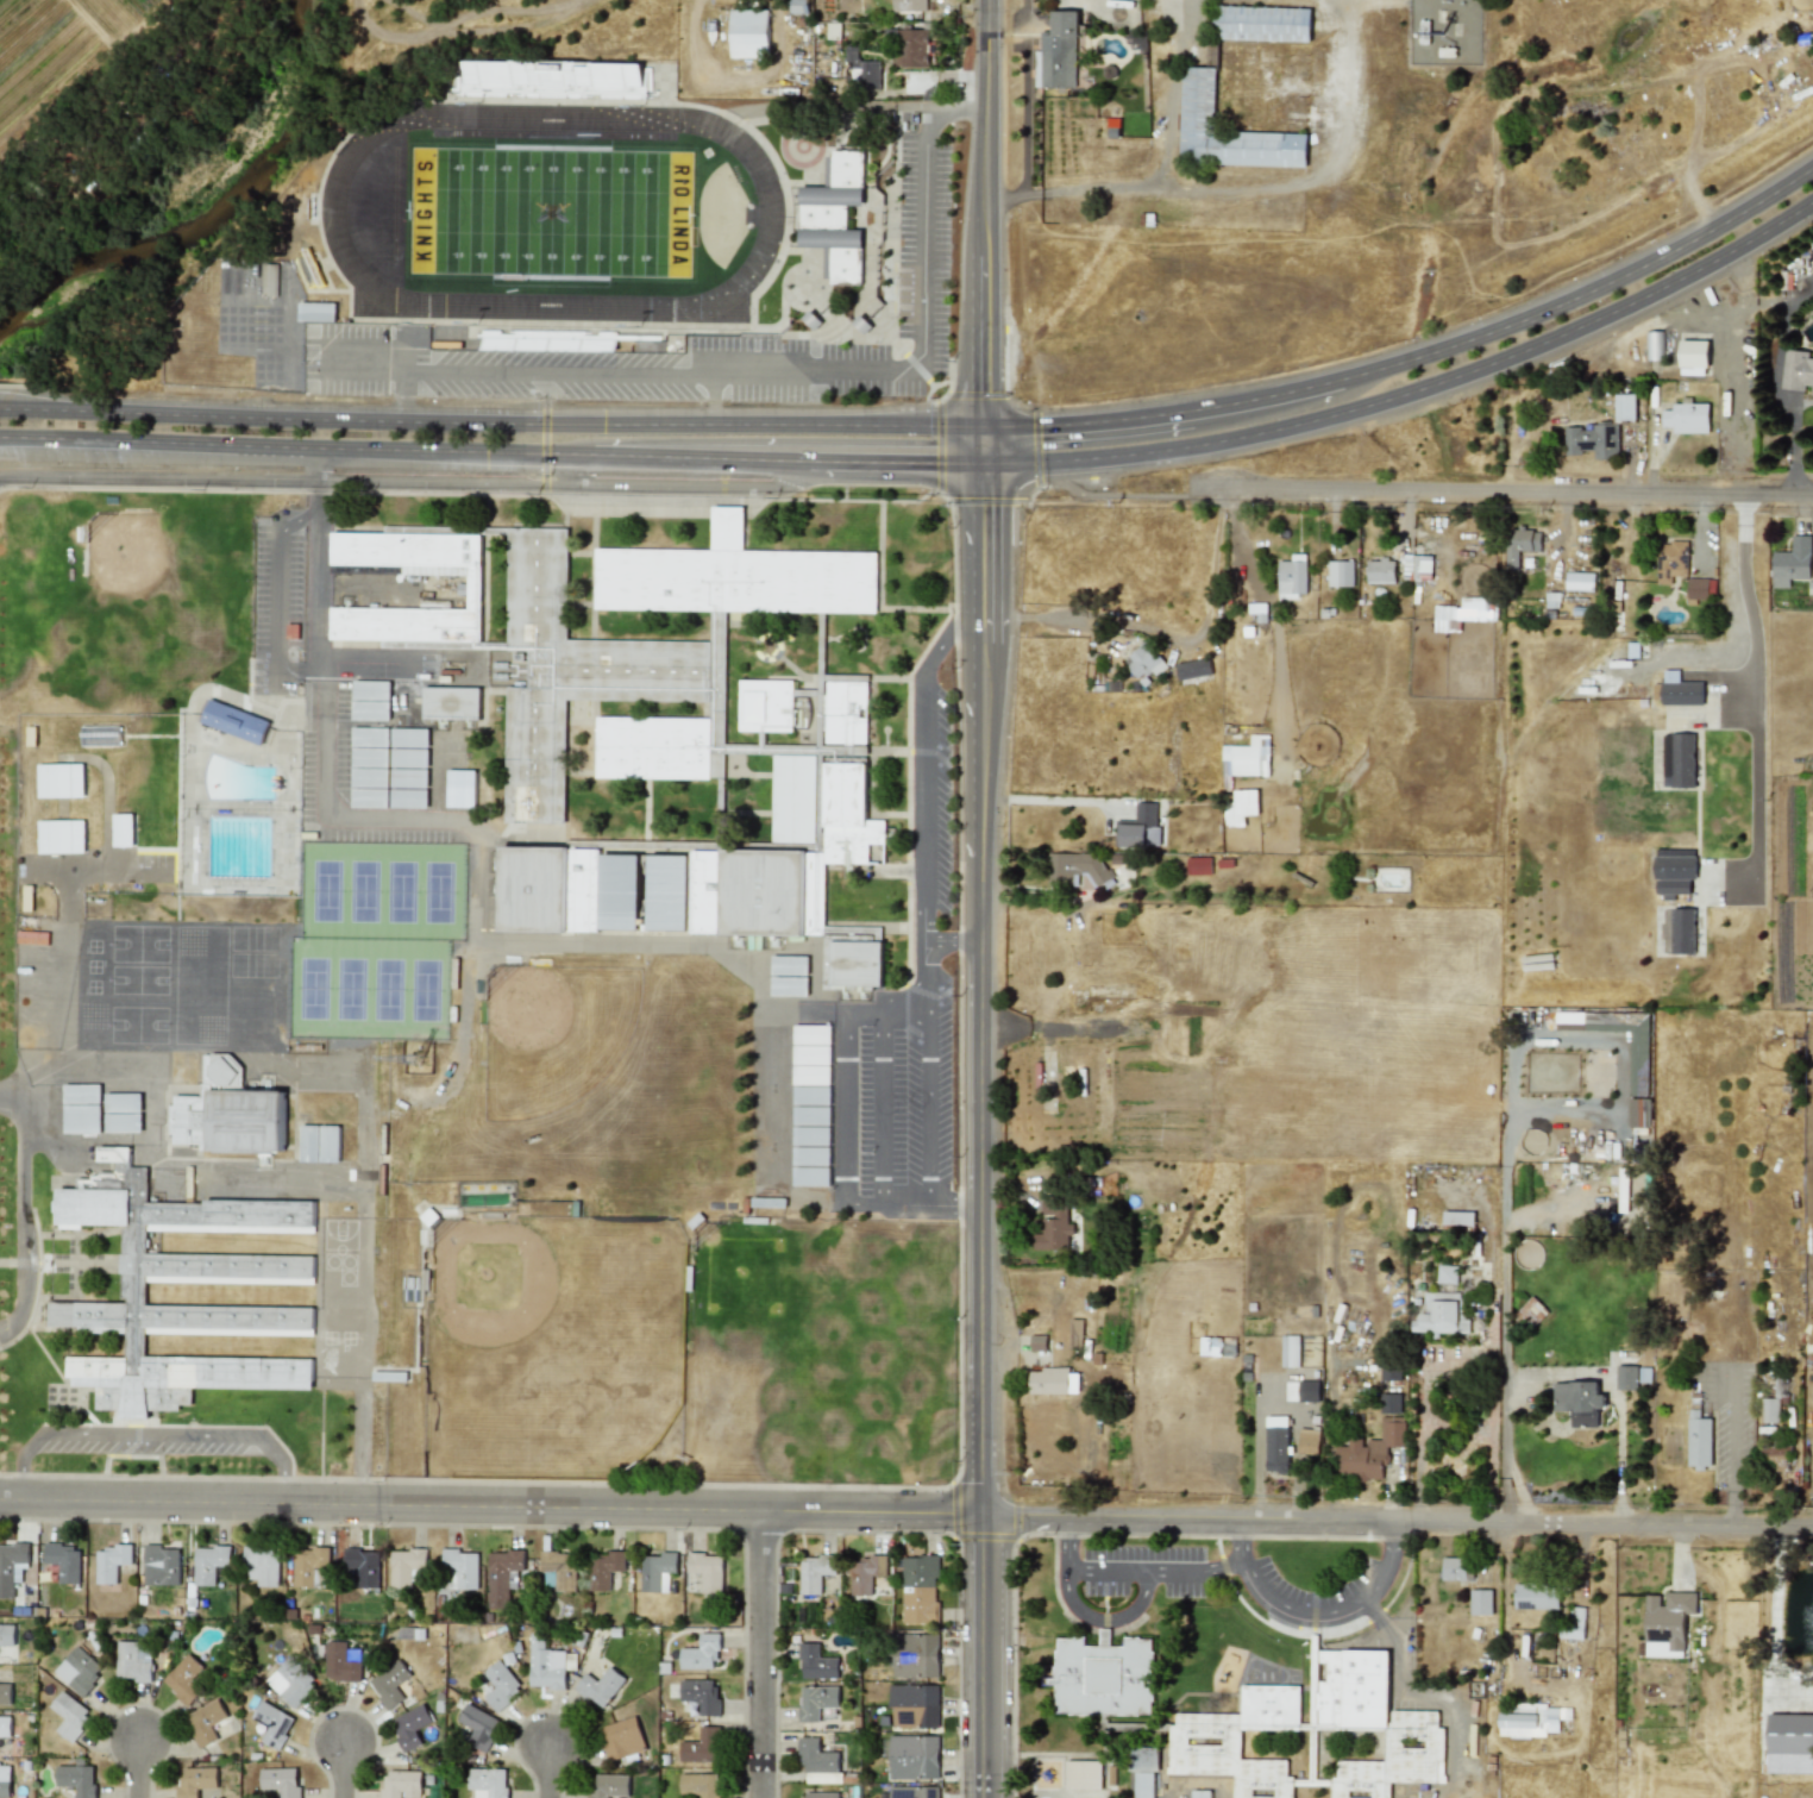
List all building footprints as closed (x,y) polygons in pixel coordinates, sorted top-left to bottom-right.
[(807,12),(807,0),(788,0),(789,13),(807,12)] [(925,0),(891,0),(891,11),(926,11),(925,0)] [(1309,42),(1310,8),(1216,6),(1215,39),(1309,42)] [(767,57),(767,8),(728,10),(729,58),(767,57)] [(1075,11),(1052,11),(1052,50),(1034,50),(1034,87),(1077,86),(1075,11)] [(927,29),(895,29),(895,67),(927,67),(927,29)] [(857,61),(857,54),(845,54),(845,67),(851,67),(851,90),(878,90),(879,61),(857,61)] [(641,62),(462,61),(462,80),(447,80),(447,95),(635,96),(635,89),(641,90),(641,62)] [(1306,133),(1213,130),(1215,68),(1181,67),(1179,162),(1305,165),(1306,133)] [(860,283),(861,230),(846,230),(846,205),(861,205),(862,150),(830,150),(830,159),(824,159),(824,186),(799,186),(799,248),(823,248),(823,282),(860,283)] [(275,263),(262,263),(262,295),(275,295),(275,263)] [(334,321),(334,302),(297,302),(297,321),(334,321)] [(1644,359),(1661,359),(1661,331),(1644,331),(1644,359)] [(1707,340),(1679,340),(1679,375),(1706,375),(1707,340)] [(1807,357),(1808,351),(1784,349),(1781,389),(1808,391),(1807,395),(1812,395),(1812,358),(1807,357)] [(1635,394),(1614,394),(1614,420),(1635,420),(1635,394)] [(1708,432),(1707,402),(1671,403),(1671,409),(1661,409),(1661,426),(1671,426),(1671,433),(1708,432)] [(1618,457),(1618,422),(1594,422),(1594,458),(1618,457)] [(510,687),(507,822),(564,823),(567,698),(597,736),(596,777),(725,780),(729,610),(876,613),(877,553),(763,551),(713,491),(712,551),(596,548),(595,609),(711,611),(710,642),(567,639),(569,528),(509,527),(507,643),(480,643),(482,532),(330,529),(463,610),(331,607),(330,640),(488,643),(487,682),(516,682),(510,687)] [(1505,569),(1518,570),(1518,550),(1539,551),(1539,530),(1506,528),(1505,569)] [(1771,587),(1789,587),(1789,578),(1809,578),(1809,535),(1790,534),(1790,551),(1771,551),(1771,587)] [(1687,539),(1656,540),(1657,584),(1671,583),(1670,576),(1687,576),(1687,539)] [(1276,560),(1278,597),(1306,597),(1305,553),(1290,553),(1290,560),(1276,560)] [(1430,580),(1431,555),(1403,555),(1403,578),(1430,580)] [(1366,582),(1393,582),(1394,559),(1366,559),(1366,582)] [(1326,585),(1351,587),(1353,560),(1326,560),(1326,585)] [(1564,590),(1593,591),(1594,572),(1566,571),(1564,590)] [(1686,599),(1712,599),(1713,578),(1687,578),(1686,599)] [(1460,620),(1495,620),(1495,597),(1460,596),(1460,606),(1434,606),(1434,631),(1458,632),(1460,620)] [(1140,681),(1153,672),(1155,676),(1166,668),(1147,640),(1123,657),(1140,681)] [(1175,662),(1177,678),(1210,675),(1209,658),(1175,662)] [(885,843),(884,820),(868,820),(865,674),(857,675),(857,685),(793,686),(794,725),(817,725),(817,745),(777,746),(777,755),(815,754),(818,852),(809,852),(808,842),(776,843),(776,850),(804,849),(806,935),(829,934),(830,988),(883,987),(882,926),(825,927),(823,863),(841,863),(841,877),(852,877),(852,863),(868,863),(868,844),(885,843)] [(352,698),(389,700),(389,681),(353,679),(352,698)] [(793,681),(743,680),(742,723),(762,723),(762,730),(792,730),(793,681)] [(478,687),(421,688),(422,719),(479,718),(478,687)] [(200,722),(261,745),(270,721),(208,698),(200,722)] [(389,701),(352,701),(352,720),(388,720),(389,701)] [(352,746),(389,747),(389,728),(352,727),(352,746)] [(391,746),(428,747),(428,729),(391,728),(391,746)] [(1694,733),(1662,733),(1663,787),(1694,787),(1694,733)] [(351,766),(388,768),(389,748),(352,747),(351,766)] [(390,766),(427,768),(428,748),(391,748),(390,766)] [(772,842),(815,842),(816,756),(773,755),(772,842)] [(82,763),(37,764),(37,797),(82,796),(82,763)] [(351,787),(388,788),(388,769),(351,768),(351,787)] [(390,787),(427,788),(427,769),(390,769),(390,787)] [(475,770),(446,770),(446,807),(473,807),(475,770)] [(350,788),(351,807),(388,807),(388,789),(350,788)] [(389,807),(426,808),(427,789),(390,789),(389,807)] [(1115,845),(1159,846),(1160,826),(1155,826),(1156,802),(1135,802),(1135,820),(1115,819),(1115,845)] [(132,813),(112,814),(113,846),(133,846),(132,813)] [(84,852),(83,820),(37,820),(38,853),(84,852)] [(501,931),(639,933),(640,855),(599,854),(599,848),(501,847),(501,931)] [(723,849),(721,936),(804,937),(805,851),(723,849)] [(720,851),(694,851),(693,909),(693,933),(719,933),(720,851)] [(1103,852),(1047,853),(1048,887),(1071,885),(1071,872),(1092,872),(1092,882),(1104,882),(1103,852)] [(689,855),(649,855),(648,931),(688,931),(689,855)] [(1675,897),(1675,894),(1689,894),(1689,879),(1695,879),(1695,856),(1654,856),(1655,897),(1675,897)] [(1210,875),(1210,857),(1186,857),(1186,875),(1210,875)] [(1694,908),(1671,908),(1671,953),(1694,953),(1694,908)] [(807,956),(771,956),(771,973),(807,975),(807,956)] [(770,995),(807,996),(807,977),(771,976),(770,995)] [(1646,1096),(1649,1013),(1583,1011),(1583,1029),(1629,1030),(1627,1095),(1646,1096)] [(830,1025),(794,1025),(794,1065),(831,1064),(830,1025)] [(284,1090),(241,1090),(241,1067),(230,1057),(202,1055),(201,1096),(170,1095),(169,1144),(200,1144),(200,1151),(283,1153),(284,1090)] [(1580,1094),(1581,1061),(1567,1061),(1566,1092),(1580,1094)] [(792,1084),(829,1084),(829,1065),(792,1065),(792,1084)] [(100,1084),(63,1084),(63,1103),(100,1102),(100,1084)] [(792,1104),(829,1104),(829,1086),(793,1085),(792,1104)] [(140,1111),(140,1094),(105,1092),(105,1111),(140,1111)] [(100,1132),(100,1104),(63,1104),(63,1133),(100,1132)] [(829,1126),(829,1105),(793,1105),(793,1124),(829,1126)] [(142,1132),(140,1113),(105,1114),(105,1132),(142,1132)] [(300,1161),(318,1161),(318,1124),(300,1124),(300,1161)] [(339,1124),(320,1124),(319,1161),(338,1161),(339,1124)] [(792,1145),(829,1145),(829,1127),(792,1126),(792,1145)] [(313,1362),(144,1354),(145,1331),(312,1338),(313,1310),(145,1302),(146,1280),(313,1287),(314,1259),(146,1251),(146,1228),(314,1235),(315,1205),(148,1198),(132,1148),(98,1146),(97,1165),(125,1167),(124,1191),(57,1188),(56,1225),(122,1228),(119,1304),(50,1301),(48,1329),(125,1333),(124,1358),(72,1356),(89,1411),(151,1414),(230,1388),(311,1391),(313,1362)] [(792,1165),(828,1165),(829,1146),(792,1146),(792,1165)] [(828,1185),(828,1166),(792,1166),(792,1185),(828,1185)] [(1068,1223),(1068,1195),(1042,1195),(1042,1234),(1033,1234),(1033,1251),(1068,1249),(1068,1234),(1074,1234),(1074,1223),(1068,1223)] [(1474,1225),(1473,1208),(1443,1209),(1443,1225),(1474,1225)] [(1456,1265),(1436,1265),(1436,1292),(1423,1292),(1423,1299),(1425,1299),(1424,1311),(1418,1311),(1418,1321),(1410,1321),(1410,1332),(1435,1332),(1468,1333),(1468,1318),(1456,1318),(1456,1265)] [(1517,1311),(1533,1327),(1548,1311),(1531,1296),(1517,1311)] [(1069,1345),(1081,1346),(1081,1320),(1069,1318),(1069,1345)] [(1280,1366),(1298,1366),(1299,1335),(1280,1334),(1280,1366)] [(1030,1349),(1044,1351),(1046,1337),(1030,1337),(1030,1349)] [(1637,1366),(1616,1365),(1616,1389),(1636,1390),(1637,1366)] [(1399,1379),(1399,1366),(1380,1366),(1380,1379),(1399,1379)] [(1068,1393),(1068,1367),(1029,1368),(1029,1393),(1068,1393)] [(1318,1401),(1318,1380),(1299,1380),(1299,1401),(1318,1401)] [(1552,1382),(1552,1411),(1570,1411),(1570,1427),(1598,1427),(1596,1409),(1605,1409),(1604,1393),(1598,1393),(1598,1382),(1552,1382)] [(1400,1393),(1381,1393),(1380,1412),(1399,1412),(1400,1393)] [(1779,1398),(1762,1398),(1762,1422),(1779,1422),(1779,1398)] [(1711,1418),(1699,1417),(1699,1409),(1688,1409),(1687,1468),(1711,1468),(1711,1418)] [(1404,1417),(1380,1417),(1380,1439),(1363,1439),(1363,1437),(1348,1437),(1348,1445),(1336,1445),(1336,1477),(1384,1477),(1384,1446),(1404,1446),(1404,1417)] [(1287,1427),(1265,1427),(1266,1472),(1288,1472),(1287,1427)] [(1297,1453),(1317,1454),(1318,1429),(1298,1428),(1297,1453)] [(1765,1447),(1765,1460),(1790,1459),(1789,1446),(1765,1447)] [(13,1598),(14,1581),(21,1581),(21,1568),(29,1568),(29,1543),(0,1543),(0,1598),(13,1598)] [(177,1585),(178,1548),(161,1548),(161,1543),(144,1543),(144,1584),(177,1585)] [(80,1545),(44,1545),(44,1564),(58,1564),(57,1581),(79,1583),(80,1545)] [(115,1583),(115,1564),(131,1565),(131,1546),(96,1546),(95,1583),(115,1583)] [(194,1546),(193,1585),(214,1585),(215,1566),(228,1566),(230,1547),(194,1546)] [(277,1586),(278,1547),(244,1546),(244,1579),(257,1579),(257,1586),(277,1586)] [(330,1547),(294,1547),(293,1586),(325,1586),(326,1568),(328,1570),(330,1547)] [(377,1587),(379,1549),(344,1548),(343,1568),(358,1568),(357,1587),(377,1587)] [(477,1589),(478,1553),(459,1552),(459,1548),(443,1548),(441,1572),(448,1572),(447,1589),(477,1589)] [(390,1549),(391,1589),(412,1589),(412,1580),(420,1580),(420,1567),(426,1567),(426,1549),(390,1549)] [(523,1550),(487,1550),(488,1608),(508,1608),(508,1587),(516,1587),(516,1570),(523,1570),(523,1550)] [(540,1550),(540,1571),(554,1571),(554,1590),(575,1590),(576,1552),(540,1550)] [(625,1552),(589,1552),(589,1591),(610,1590),(609,1571),(625,1571),(625,1552)] [(677,1552),(659,1552),(659,1555),(641,1555),(641,1591),(669,1592),(669,1572),(676,1572),(677,1552)] [(701,1572),(701,1592),(721,1593),(722,1554),(686,1553),(686,1572),(701,1572)] [(836,1556),(801,1555),(799,1595),(821,1595),(821,1574),(835,1575),(836,1556)] [(886,1555),(849,1555),(851,1595),(872,1595),(871,1575),(886,1575),(886,1555)] [(937,1622),(937,1555),(902,1555),(902,1622),(937,1622)] [(1468,1558),(1443,1556),(1442,1579),(1468,1580),(1468,1568),(1467,1568),(1468,1558)] [(1514,1609),(1558,1608),(1558,1584),(1514,1584),(1514,1609)] [(1492,1614),(1492,1589),(1470,1589),(1470,1614),(1492,1614)] [(1644,1641),(1668,1641),(1668,1650),(1683,1650),(1685,1614),(1695,1614),(1695,1592),(1665,1592),(1664,1605),(1658,1605),(1658,1595),(1645,1595),(1644,1641)] [(14,1624),(0,1624),(0,1645),(13,1646),(14,1624)] [(1152,1715),(1153,1637),(1123,1637),(1123,1646),(1109,1646),(1110,1628),(1099,1628),(1098,1646),(1084,1646),(1084,1637),(1054,1636),(1054,1678),(1042,1677),(1042,1685),(1054,1685),(1054,1714),(1152,1715)] [(528,1687),(564,1687),(565,1669),(575,1669),(575,1650),(544,1650),(544,1633),(529,1633),(528,1687)] [(717,1633),(698,1633),(698,1647),(679,1647),(679,1668),(716,1668),(717,1633)] [(892,1677),(937,1677),(939,1635),(893,1634),(892,1677)] [(115,1679),(150,1680),(151,1642),(117,1641),(115,1679)] [(359,1680),(359,1648),(346,1648),(346,1641),(326,1641),(325,1680),(359,1680)] [(799,1677),(838,1678),(839,1658),(818,1656),(818,1642),(801,1642),(799,1677)] [(54,1671),(81,1696),(105,1669),(76,1644),(54,1671)] [(1385,1729),(1385,1760),(1336,1760),(1336,1777),(1330,1777),(1330,1797),(1389,1797),(1389,1783),(1443,1783),(1444,1727),(1437,1727),(1437,1711),(1387,1710),(1388,1650),(1310,1649),(1309,1729),(1385,1729)] [(162,1681),(188,1705),(200,1691),(189,1681),(202,1666),(188,1653),(162,1681)] [(293,1708),(316,1681),(289,1655),(264,1680),(293,1708)] [(368,1681),(388,1710),(404,1698),(395,1686),(410,1675),(399,1659),(368,1681)] [(496,1710),(522,1687),(500,1660),(473,1683),(496,1710)] [(602,1709),(625,1678),(608,1666),(597,1681),(584,1673),(573,1689),(602,1709)] [(717,1680),(679,1679),(679,1700),(698,1700),(698,1715),(717,1715),(717,1680)] [(0,1683),(0,1703),(11,1703),(10,1683),(0,1683)] [(939,1684),(890,1684),(890,1728),(937,1728),(939,1684)] [(1232,1774),(1232,1797),(1292,1797),(1293,1775),(1286,1775),(1286,1760),(1240,1759),(1241,1729),(1299,1730),(1299,1685),(1241,1684),(1240,1714),(1175,1712),(1175,1724),(1168,1724),(1167,1773),(1232,1774)] [(838,1708),(839,1686),(799,1685),(799,1722),(818,1722),(818,1706),(838,1708)] [(49,1708),(64,1717),(55,1730),(70,1741),(92,1711),(61,1690),(49,1708)] [(226,1718),(219,1700),(184,1714),(197,1747),(217,1740),(211,1724),(226,1718)] [(278,1749),(294,1716),(259,1702),(252,1717),(268,1724),(261,1741),(278,1749)] [(432,1721),(424,1703),(389,1719),(404,1752),(421,1743),(415,1729),(432,1721)] [(457,1721),(473,1729),(468,1742),(483,1750),(500,1721),(468,1703),(457,1721)] [(1498,1736),(1544,1737),(1544,1731),(1558,1733),(1558,1719),(1570,1719),(1570,1705),(1512,1704),(1512,1714),(1498,1712),(1498,1736)] [(1767,1752),(1812,1753),(1812,1715),(1768,1714),(1767,1752)] [(10,1736),(11,1716),(0,1716),(0,1736),(10,1736)] [(646,1749),(634,1716),(596,1728),(608,1761),(646,1749)] [(680,1761),(720,1761),(719,1725),(698,1727),(698,1740),(680,1740),(680,1761)] [(937,1735),(889,1735),(889,1778),(939,1778),(937,1735)] [(802,1783),(840,1783),(840,1752),(818,1752),(818,1736),(802,1736),(802,1783)] [(1154,1771),(1158,1771),(1159,1747),(1131,1747),(1130,1769),(1135,1771),(1134,1797),(1153,1797),(1154,1771)] [(1100,1788),(1102,1761),(1066,1760),(1065,1788),(1100,1788)] [(10,1762),(0,1762),(0,1797),(10,1797),(10,1762)] [(55,1766),(56,1785),(74,1785),(75,1797),(94,1797),(93,1765),(55,1766)] [(215,1766),(177,1767),(178,1797),(197,1797),(196,1787),(215,1787),(215,1766)] [(280,1788),(280,1797),(298,1797),(297,1767),(259,1768),(259,1788),(280,1788)] [(469,1768),(469,1788),(475,1788),(475,1797),(506,1797),(507,1768),(469,1768)] [(420,1797),(420,1771),(382,1771),(381,1797),(402,1797),(420,1797)] [(678,1773),(679,1793),(698,1793),(698,1797),(718,1797),(717,1773),(678,1773)] [(628,1774),(588,1774),(588,1797),(608,1797),(608,1796),(627,1796),(628,1774)] [(937,1785),(889,1786),(889,1797),(938,1797),(937,1785)] [(1210,1790),(1191,1790),(1191,1797),(1210,1797),(1210,1790)]
